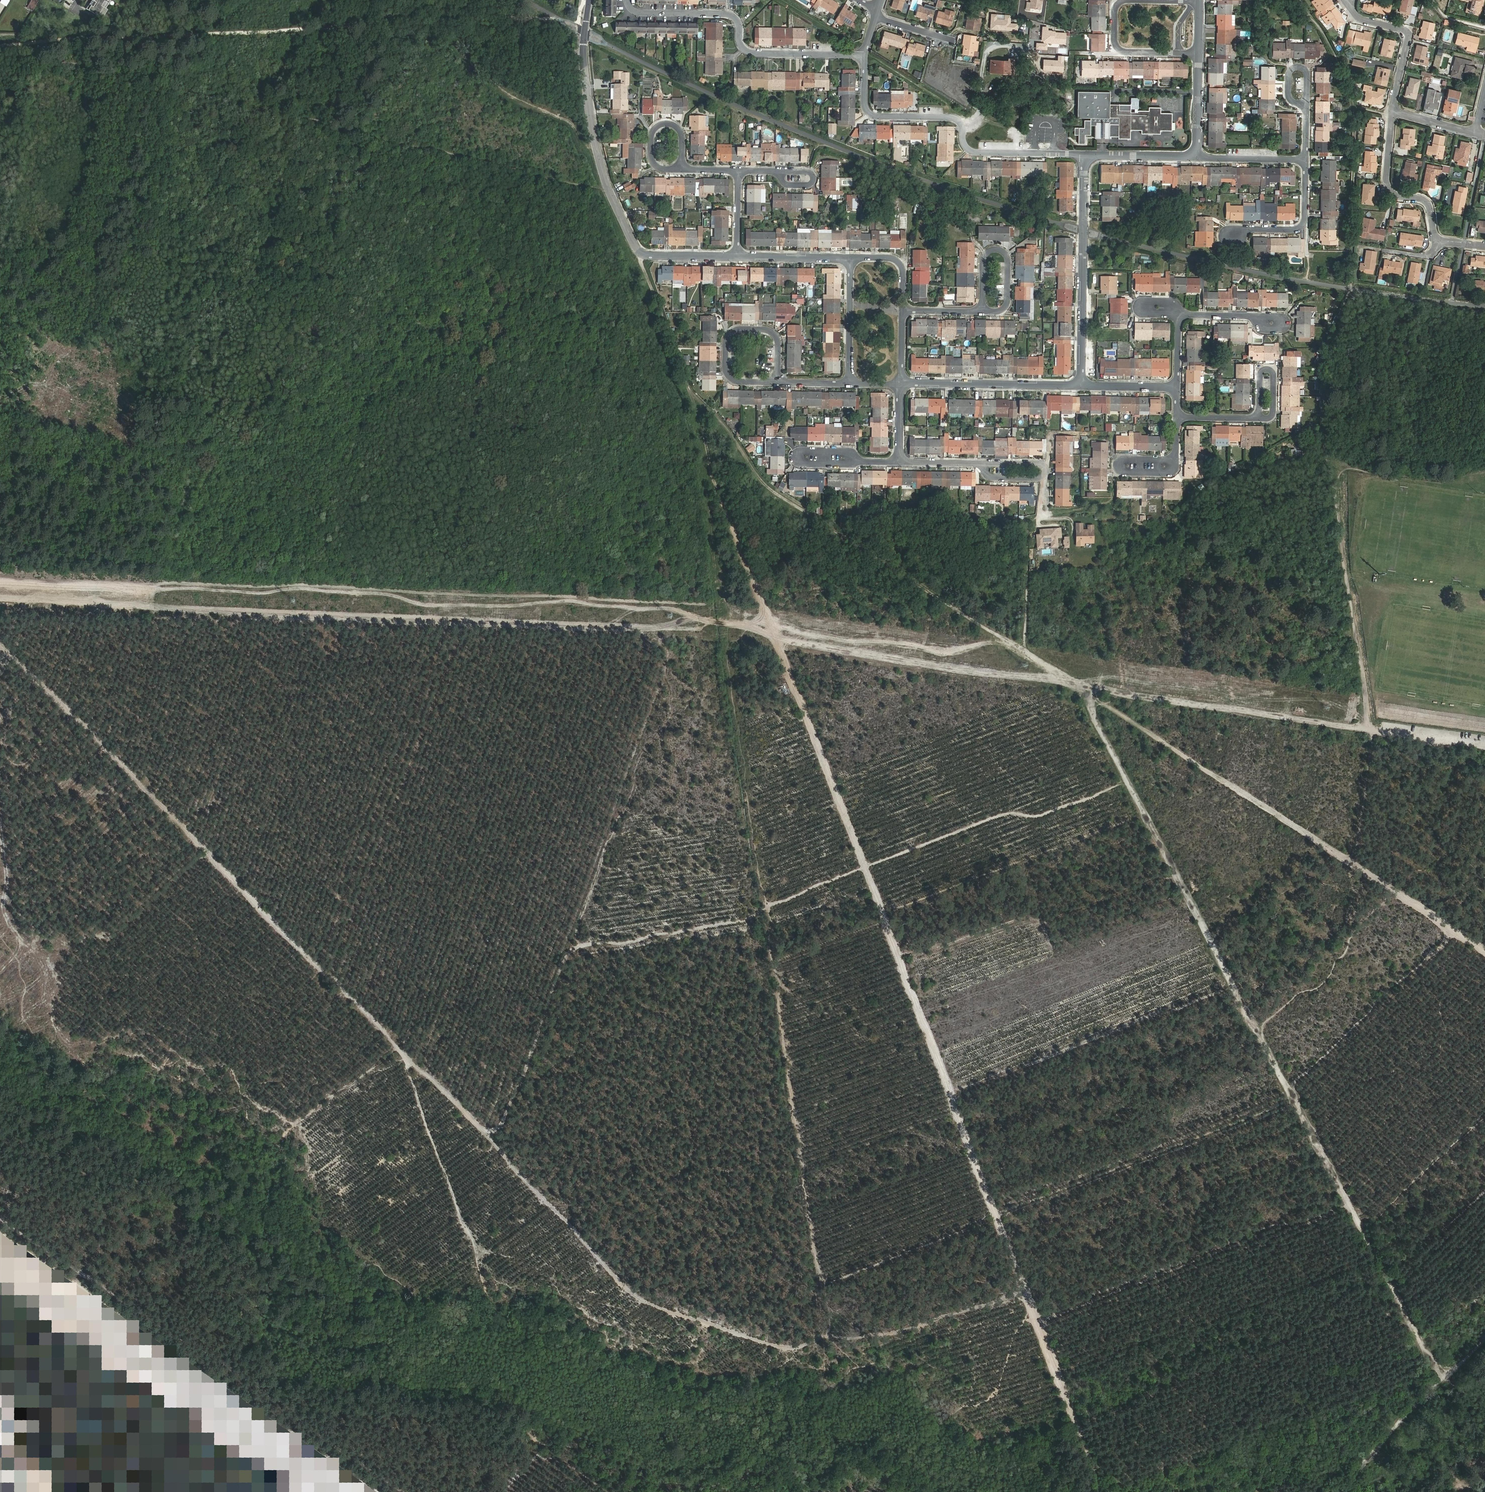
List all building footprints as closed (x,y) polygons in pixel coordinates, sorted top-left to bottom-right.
[(36,0),(32,0),(27,8),(33,11),(38,1),(36,0)] [(113,1),(111,0),(92,0),(93,1),(107,10),(113,1)] [(833,14),(839,4),(832,0),(817,0),(815,3),(815,4),(818,6),(819,5),(833,14)] [(892,7),(901,10),(904,0),(894,0),(892,7)] [(1030,8),(1040,9),(1042,0),(1031,0),(1031,1),(1030,8)] [(1099,0),(1089,0),(1089,17),(1092,17),(1105,17),(1105,0),(1099,0)] [(1221,3),(1219,3),(1218,3),(1218,7),(1218,14),(1232,14),(1232,4),(1240,4),(1240,0),(1221,0),(1221,3)] [(1315,0),(1313,0),(1311,2),(1317,9),(1320,7),(1315,0)] [(1323,11),(1324,10),(1332,4),(1333,3),(1331,0),(1330,0),(1329,1),(1328,0),(1315,0),(1320,7),(1323,11)] [(1389,15),(1391,4),(1375,0),(1373,5),(1368,4),(1367,11),(1372,12),(1372,11),(1389,15)] [(1400,11),(1415,15),(1417,7),(1412,6),(1413,0),(1402,0),(1400,11)] [(1472,1),(1468,13),(1473,14),(1474,11),(1479,12),(1482,4),(1483,4),(1484,0),(1468,0),(1472,1)] [(103,20),(109,11),(107,10),(93,1),(87,9),(103,20)] [(1332,4),(1324,10),(1323,11),(1321,12),(1329,23),(1331,22),(1336,29),(1344,23),(1338,14),(1340,13),(1336,7),(1335,8),(1332,4)] [(844,6),(837,17),(854,28),(856,24),(853,22),(857,16),(847,9),(847,8),(844,6)] [(924,7),(919,6),(916,16),(921,17),(921,19),(927,21),(928,17),(932,18),(935,10),(924,7)] [(616,17),(616,11),(617,11),(617,7),(606,7),(606,17),(616,17)] [(951,26),(954,16),(955,12),(946,9),(945,13),(938,11),(935,22),(951,26)] [(1218,25),(1219,25),(1221,25),(1221,29),(1234,29),(1235,25),(1231,25),(1232,14),(1218,14),(1218,25)] [(966,28),(979,30),(981,19),(968,17),(966,28)] [(1105,17),(1092,17),(1092,30),(1089,30),(1089,34),(1102,34),(1102,30),(1105,30),(1105,17)] [(1424,21),(1420,37),(1431,40),(1435,23),(1424,21)] [(626,22),(621,22),(621,23),(616,23),(616,33),(626,33),(626,22)] [(626,22),(626,33),(636,33),(636,23),(631,23),(631,22),(626,22)] [(636,23),(636,33),(646,33),(647,22),(642,22),(642,23),(636,23)] [(647,22),(646,33),(657,33),(657,23),(651,23),(651,22),(647,22)] [(662,23),(657,23),(657,33),(667,33),(667,22),(662,22),(662,23)] [(672,22),(667,22),(667,33),(677,34),(677,24),(672,24),(672,22)] [(677,24),(677,34),(687,34),(687,23),(683,23),(683,24),(677,24)] [(687,23),(687,34),(697,34),(698,24),(692,24),(692,23),(687,23)] [(719,27),(719,23),(709,23),(709,40),(722,40),(722,27),(719,27)] [(759,31),(759,28),(755,28),(755,41),(759,41),(759,44),(772,44),(772,31),(759,31)] [(789,41),(789,28),(772,28),(772,31),(772,44),(785,44),(785,41),(789,41)] [(793,45),(806,45),(806,28),(789,28),(789,41),(793,41),(793,45)] [(1221,33),(1219,33),(1218,33),(1218,44),(1231,44),(1234,44),(1235,44),(1236,29),(1234,29),(1221,29),(1221,33)] [(1363,51),(1368,52),(1372,36),(1356,32),(1353,43),(1361,45),(1364,46),(1363,51)] [(891,35),(884,33),(882,42),(888,43),(903,48),(904,43),(905,39),(902,38),(902,37),(892,34),(891,35)] [(963,45),(962,54),(972,56),(975,36),(964,34),(963,45)] [(1102,34),(1089,34),(1089,38),(1092,38),(1091,51),(1105,51),(1105,38),(1102,38),(1102,34)] [(1460,34),(1458,44),(1468,46),(1467,50),(1475,52),(1476,48),(1474,48),(1477,38),(1460,34)] [(1384,38),(1380,55),(1391,57),(1395,41),(1384,38)] [(709,40),(706,40),(706,57),(718,57),(718,53),(722,54),(722,40),(709,40)] [(1290,44),(1290,41),(1273,40),(1273,57),(1287,57),(1287,54),(1290,54),(1290,44)] [(1305,44),(1305,42),(1301,42),(1301,44),(1290,44),(1290,54),(1294,54),(1294,57),(1304,57),(1305,44)] [(1304,57),(1319,58),(1319,51),(1323,51),(1323,45),(1319,45),(1320,42),(1316,42),(1316,44),(1305,44),(1304,57)] [(913,53),(922,56),(925,46),(916,43),(915,46),(908,44),(904,43),(903,48),(902,51),(906,52),(905,53),(913,55),(913,53)] [(1230,58),(1234,59),(1234,55),(1231,55),(1231,44),(1218,44),(1218,54),(1221,54),(1221,58),(1230,58)] [(1417,45),(1413,62),(1423,65),(1428,47),(1417,45)] [(706,57),(706,74),(722,74),(722,61),(718,61),(718,57),(706,57)] [(1226,61),(1230,61),(1230,58),(1221,58),(1217,58),(1215,58),(1213,58),(1213,62),(1210,62),(1210,73),(1223,73),(1223,63),(1226,63),(1226,61)] [(1473,62),(1456,58),(1451,76),(1462,79),(1464,72),(1473,74),(1475,67),(1472,66),(1473,62)] [(993,71),(1005,72),(1005,73),(1014,74),(1014,59),(1008,59),(1008,61),(994,60),(993,71)] [(1082,61),(1082,74),(1099,74),(1099,64),(1095,64),(1095,61),(1082,61)] [(1099,77),(1103,77),(1103,74),(1114,75),(1114,61),(1103,61),(1103,64),(1099,64),(1099,74),(1099,77)] [(1128,78),(1128,77),(1129,65),(1125,65),(1125,62),(1114,61),(1114,75),(1114,78),(1128,78)] [(1128,77),(1132,77),(1132,75),(1143,75),(1143,62),(1133,62),(1133,65),(1129,65),(1128,77)] [(1158,65),(1154,65),(1154,62),(1143,62),(1143,75),(1158,75),(1158,74),(1158,65)] [(1162,75),(1172,75),(1173,62),(1162,62),(1162,65),(1158,65),(1158,74),(1162,74),(1162,75)] [(1183,77),(1187,77),(1187,65),(1183,65),(1183,62),(1173,62),(1172,75),(1184,76),(1183,77)] [(1316,82),(1330,83),(1330,72),(1333,72),(1333,68),(1332,68),(1332,63),(1325,63),(1325,68),(1320,68),(1320,72),(1318,71),(1317,71),(1316,82)] [(1271,80),(1275,80),(1275,67),(1262,67),(1261,80),(1259,80),(1258,84),(1271,84),(1271,80)] [(1390,70),(1380,68),(1377,83),(1386,85),(1390,70)] [(738,76),(734,76),(734,92),(738,92),(738,86),(751,86),(751,73),(738,72),(738,76)] [(764,73),(751,73),(751,86),(757,86),(764,86),(764,89),(768,89),(768,86),(768,76),(764,76),(764,73)] [(772,76),(768,76),(768,86),(785,86),(785,73),(772,73),(772,76)] [(785,73),(785,86),(785,90),(800,90),(800,77),(796,77),(796,73),(785,73)] [(800,77),(800,90),(804,90),(804,87),(814,87),(815,74),(804,73),(804,77),(800,77)] [(1213,87),(1222,88),(1222,84),(1223,84),(1223,73),(1210,73),(1210,84),(1213,84),(1213,87)] [(815,74),(814,87),(825,87),(825,90),(829,90),(829,77),(825,77),(825,74),(815,74)] [(842,87),(839,87),(839,91),(852,91),(852,87),(855,88),(855,74),(842,74),(842,87)] [(1420,80),(1410,78),(1408,87),(1407,87),(1405,96),(1416,99),(1420,80)] [(1330,83),(1316,82),(1316,93),(1317,93),(1320,93),(1320,97),(1333,97),(1333,94),(1330,93),(1330,83)] [(614,88),(614,99),(627,99),(627,85),(612,84),(611,88),(614,88)] [(1261,99),(1274,99),(1275,88),(1271,88),(1271,84),(1258,84),(1258,88),(1261,88),(1261,89),(1261,99)] [(1385,90),(1378,89),(1377,93),(1370,91),(1371,87),(1365,85),(1363,90),(1366,91),(1365,94),(1366,95),(1365,102),(1373,104),(1373,102),(1380,104),(1383,93),(1384,94),(1385,90)] [(1226,91),(1229,92),(1229,88),(1222,88),(1213,87),(1213,91),(1209,91),(1209,102),(1223,103),(1226,103),(1226,91)] [(1444,110),(1444,113),(1452,115),(1455,102),(1457,102),(1459,92),(1449,89),(1446,100),(1443,110),(1444,110)] [(852,91),(839,91),(839,95),(842,95),(842,108),(855,108),(855,95),(852,95),(852,91)] [(891,107),(891,94),(878,94),(878,91),(874,91),(874,104),(878,104),(878,107),(891,107)] [(908,104),(908,105),(912,105),(912,94),(908,94),(908,91),(892,91),(892,94),(891,94),(891,107),(904,107),(904,104),(908,104)] [(1090,118),(1090,121),(1085,121),(1085,129),(1075,128),(1075,134),(1079,135),(1079,143),(1084,143),(1085,134),(1090,135),(1090,125),(1097,125),(1097,123),(1110,123),(1109,136),(1119,136),(1119,138),(1130,138),(1130,130),(1142,130),(1142,133),(1160,134),(1160,130),(1172,130),(1172,113),(1160,113),(1160,108),(1149,107),(1149,111),(1137,111),(1137,112),(1130,112),(1130,105),(1110,104),(1110,92),(1078,92),(1078,117),(1090,118)] [(654,110),(657,110),(658,97),(653,97),(653,100),(643,100),(642,114),(654,115),(654,110)] [(661,113),(672,114),(672,101),(662,100),(662,97),(658,97),(657,110),(661,110),(661,113)] [(672,98),(672,101),(672,114),(683,114),(683,111),(687,111),(687,97),(683,97),(683,98),(672,98)] [(1319,101),(1317,101),(1316,101),(1316,112),(1329,112),(1329,101),(1333,101),(1333,97),(1320,97),(1319,101)] [(627,110),(627,99),(614,99),(614,110),(611,110),(610,114),(615,114),(624,114),(624,110),(627,110)] [(1259,99),(1258,99),(1258,113),(1271,114),(1271,110),(1274,110),(1274,99),(1261,99),(1259,99)] [(1212,117),(1226,117),(1226,113),(1222,113),(1223,103),(1209,102),(1209,113),(1210,113),(1212,113),(1212,117)] [(1426,104),(1425,112),(1432,114),(1434,105),(1426,104)] [(855,108),(842,108),(842,121),(839,121),(839,125),(852,125),(852,121),(855,121),(855,108)] [(1316,112),(1316,123),(1317,123),(1319,123),(1319,126),(1333,127),(1340,127),(1340,123),(1329,123),(1329,112),(1316,112)] [(621,125),(620,129),(634,129),(634,114),(624,114),(615,114),(615,118),(618,118),(618,125),(621,125)] [(1279,118),(1282,118),(1282,131),(1295,131),(1296,117),(1293,117),(1293,114),(1279,114),(1279,118)] [(695,127),(695,131),(705,131),(705,127),(705,116),(692,116),(692,127),(695,127)] [(1212,121),(1210,121),(1209,121),(1209,132),(1222,132),(1226,132),(1226,121),(1226,117),(1212,117),(1212,121)] [(1366,127),(1365,143),(1375,143),(1376,136),(1377,136),(1378,125),(1376,125),(1377,120),(1368,119),(1367,127),(1366,127)] [(1097,138),(1109,138),(1109,136),(1110,123),(1097,123),(1097,125),(1097,138)] [(877,126),(864,126),(864,129),(859,129),(859,137),(859,143),(863,143),(863,139),(877,139),(877,126)] [(877,126),(877,139),(890,139),(890,142),(893,142),(894,129),(890,129),(890,126),(877,126)] [(897,144),(897,142),(897,139),(910,139),(911,126),(897,126),(897,129),(894,129),(893,142),(893,144),(897,144)] [(924,140),(924,142),(927,143),(928,130),(924,130),(924,126),(911,126),(910,139),(924,140)] [(1319,130),(1317,130),(1316,130),(1316,141),(1329,141),(1329,131),(1333,131),(1333,127),(1319,126),(1319,130)] [(953,144),(953,131),(950,131),(950,127),(937,127),(937,131),(940,131),(940,144),(941,144),(953,144)] [(617,139),(617,143),(625,143),(626,143),(631,144),(631,140),(633,140),(634,129),(620,129),(620,140),(617,139)] [(1404,129),(1403,144),(1401,144),(1400,148),(1410,149),(1410,145),(1413,145),(1415,130),(1404,129)] [(692,134),(691,145),(705,145),(705,136),(710,136),(710,131),(708,131),(705,131),(695,131),(695,135),(692,134)] [(1282,143),(1279,143),(1279,148),(1295,148),(1295,131),(1282,131),(1282,143)] [(1226,143),(1222,143),(1222,132),(1209,132),(1209,142),(1212,143),(1212,146),(1226,147),(1226,143)] [(1428,146),(1427,154),(1431,155),(1431,153),(1435,154),(1435,157),(1442,158),(1444,147),(1442,146),(1444,137),(1435,135),(1432,147),(1428,146)] [(1329,141),(1316,141),(1315,152),(1319,152),(1319,156),(1327,156),(1332,156),(1332,152),(1329,152),(1329,141)] [(1456,162),(1457,161),(1467,163),(1472,143),(1461,141),(1458,153),(1455,152),(1453,161),(1456,162)] [(641,158),(642,144),(631,144),(626,143),(625,143),(625,147),(628,148),(628,158),(641,158)] [(766,144),(761,144),(761,148),(761,162),(772,162),(772,158),(776,158),(776,145),(772,145),(772,144),(771,144),(766,144)] [(940,157),(938,157),(937,157),(937,161),(950,161),(950,157),(953,157),(953,144),(941,144),(940,157)] [(705,157),(705,145),(691,145),(691,156),(693,156),(693,160),(707,160),(708,157),(705,157)] [(732,145),(717,145),(717,146),(717,158),(721,158),(721,161),(732,161),(732,148),(732,145)] [(743,148),(732,148),(732,161),(742,161),(742,158),(746,158),(746,145),(743,145),(743,148)] [(751,145),(746,145),(746,158),(750,159),(750,161),(761,162),(761,148),(751,148),(751,145)] [(780,145),(776,145),(776,158),(780,158),(779,162),(790,162),(790,149),(780,148),(780,145)] [(801,149),(790,149),(790,162),(801,162),(801,159),(805,159),(805,150),(801,150),(801,149)] [(1364,171),(1374,172),(1375,163),(1376,163),(1376,156),(1374,156),(1374,152),(1366,151),(1364,171)] [(1342,160),(1342,156),(1332,156),(1327,156),(1327,160),(1323,160),(1323,170),(1336,171),(1336,160),(1342,160)] [(641,169),(641,158),(628,158),(628,169),(624,169),(624,174),(638,174),(638,169),(641,169)] [(822,165),(822,178),(836,178),(836,165),(834,165),(834,161),(826,161),(825,165),(822,165)] [(973,162),(962,161),(962,165),(958,165),(958,178),(961,178),(961,175),(972,175),(973,162)] [(973,162),(972,175),(983,175),(983,178),(987,178),(987,165),(983,165),(983,162),(973,162)] [(992,180),(992,175),(1002,175),(1002,162),(991,162),(991,165),(987,165),(987,178),(987,180),(992,180)] [(1013,162),(1002,162),(1002,175),(1013,176),(1013,179),(1016,179),(1017,166),(1013,166),(1013,162)] [(1016,179),(1020,179),(1020,176),(1031,176),(1031,163),(1020,162),(1020,166),(1017,166),(1016,179)] [(1405,169),(1403,178),(1416,181),(1417,175),(1414,174),(1416,164),(1406,162),(1404,169),(1405,169)] [(1031,163),(1031,176),(1042,176),(1042,179),(1046,179),(1046,166),(1042,166),(1042,163),(1031,163)] [(1070,163),(1061,163),(1061,167),(1060,167),(1060,178),(1073,178),(1073,167),(1070,167),(1070,163)] [(1101,166),(1101,179),(1114,180),(1114,183),(1118,183),(1118,182),(1118,180),(1118,170),(1115,170),(1115,167),(1115,166),(1101,166)] [(1118,182),(1122,183),(1133,183),(1133,180),(1133,167),(1122,166),(1122,167),(1122,170),(1118,170),(1118,180),(1118,182)] [(1144,180),(1144,185),(1148,186),(1148,170),(1144,170),(1144,168),(1144,167),(1133,167),(1133,180),(1144,180)] [(1148,170),(1148,186),(1151,186),(1151,180),(1162,180),(1163,167),(1152,167),(1152,168),(1152,170),(1148,170)] [(1162,180),(1162,183),(1173,183),(1173,189),(1177,189),(1177,184),(1177,171),(1173,170),(1174,168),(1174,167),(1163,167),(1162,180)] [(1177,171),(1177,184),(1181,184),(1181,181),(1192,181),(1192,168),(1181,167),(1181,168),(1181,171),(1177,171)] [(1428,187),(1434,189),(1435,182),(1434,182),(1435,175),(1440,176),(1442,170),(1427,167),(1423,186),(1423,188),(1424,189),(1426,190),(1428,189),(1428,187)] [(1192,168),(1192,181),(1202,181),(1202,184),(1206,184),(1206,183),(1207,171),(1203,171),(1203,168),(1192,168)] [(1206,183),(1210,183),(1217,184),(1217,185),(1221,185),(1221,181),(1221,168),(1211,168),(1211,169),(1211,171),(1207,171),(1206,183)] [(1232,181),(1232,188),(1236,188),(1236,171),(1232,171),(1232,169),(1232,168),(1221,168),(1221,181),(1232,181)] [(1236,171),(1236,188),(1240,188),(1240,185),(1240,182),(1251,182),(1251,168),(1240,168),(1240,169),(1240,172),(1236,171)] [(1261,187),(1265,187),(1266,172),(1262,172),(1262,169),(1251,168),(1251,182),(1251,185),(1261,186),(1261,187)] [(1266,172),(1265,187),(1270,188),(1270,182),(1280,182),(1280,169),(1269,169),(1269,172),(1266,172)] [(1280,169),(1280,182),(1291,182),(1290,185),(1295,185),(1295,172),(1291,172),(1291,169),(1280,169)] [(1323,170),(1322,181),(1323,181),(1326,181),(1326,185),(1339,186),(1339,181),(1336,181),(1336,171),(1323,170)] [(641,192),(655,192),(655,178),(645,178),(645,180),(641,180),(641,192)] [(666,195),(670,195),(670,182),(666,182),(666,178),(655,178),(655,192),(666,192),(666,195)] [(836,191),(836,178),(822,178),(822,191),(825,191),(825,195),(842,195),(842,191),(839,191),(836,191)] [(1073,178),(1060,178),(1060,191),(1057,191),(1056,195),(1070,195),(1070,191),(1072,191),(1073,191),(1073,178)] [(670,195),(685,195),(685,193),(685,179),(674,179),(674,182),(670,182),(670,195)] [(699,196),(699,182),(696,182),(696,179),(685,179),(685,193),(695,193),(695,196),(699,196)] [(707,193),(714,193),(714,192),(714,179),(703,179),(703,182),(699,182),(699,196),(699,197),(707,197),(707,193)] [(714,179),(714,192),(725,193),(725,196),(729,196),(729,180),(714,179)] [(748,189),(747,202),(761,202),(761,185),(751,185),(751,189),(748,189)] [(1339,190),(1339,186),(1326,185),(1326,189),(1323,189),(1322,189),(1322,200),(1335,200),(1336,193),(1336,189),(1339,190)] [(1364,185),(1362,203),(1373,204),(1374,204),(1375,200),(1373,200),(1374,186),(1364,185)] [(1459,186),(1458,191),(1455,191),(1453,204),(1455,204),(1453,212),(1462,214),(1467,188),(1459,186)] [(1116,195),(1119,195),(1124,196),(1124,192),(1122,192),(1118,192),(1106,192),(1106,196),(1104,196),(1103,196),(1103,207),(1116,207),(1116,195)] [(788,211),(788,198),(784,197),(784,194),(773,194),(773,207),(784,208),(783,211),(788,211)] [(797,208),(802,208),(803,195),(792,194),(792,198),(788,198),(788,211),(796,211),(797,208)] [(1264,217),(1264,219),(1264,220),(1277,220),(1277,207),(1278,194),(1275,194),(1275,204),(1264,204),(1264,194),(1261,194),(1261,197),(1260,204),(1260,217),(1264,217)] [(813,195),(803,195),(802,208),(813,208),(813,211),(817,211),(817,198),(813,198),(813,195)] [(1060,199),(1060,212),(1073,212),(1073,199),(1072,199),(1070,199),(1070,195),(1056,195),(1056,199),(1060,199)] [(1338,215),(1338,211),(1335,211),(1335,204),(1335,200),(1322,200),(1322,211),(1325,211),(1325,215),(1338,215)] [(760,216),(761,202),(747,202),(747,215),(750,215),(750,219),(764,220),(764,216),(760,216)] [(1260,217),(1260,204),(1256,204),(1243,203),(1243,206),(1243,220),(1256,220),(1256,219),(1256,217),(1260,217)] [(1277,220),(1290,220),(1290,219),(1290,217),(1294,217),(1295,204),(1290,204),(1290,207),(1286,207),(1277,207),(1277,220)] [(1230,216),(1230,219),(1243,220),(1243,206),(1230,206),(1226,206),(1226,216),(1230,216)] [(1106,221),(1119,222),(1119,218),(1116,218),(1116,207),(1103,207),(1103,217),(1106,218),(1106,221)] [(1421,223),(1419,222),(1420,211),(1403,209),(1403,210),(1398,210),(1396,220),(1402,221),(1402,220),(1413,221),(1412,225),(1420,226),(1421,223)] [(725,216),(725,211),(714,210),(714,211),(712,211),(712,216),(715,216),(715,228),(728,228),(729,216),(725,216)] [(1338,219),(1338,215),(1325,215),(1325,219),(1322,218),(1322,229),(1335,230),(1335,219),(1338,219)] [(1213,221),(1212,221),(1209,221),(1209,217),(1196,217),(1196,221),(1199,221),(1199,232),(1213,232),(1213,221)] [(1364,227),(1372,228),(1373,224),(1371,224),(1372,219),(1365,218),(1363,226),(1364,227)] [(1484,233),(1484,222),(1477,221),(1476,225),(1478,225),(1478,232),(1484,233)] [(668,241),(669,228),(669,223),(665,223),(665,231),(651,231),(651,244),(664,244),(664,241),(668,241)] [(699,242),(702,242),(703,232),(703,228),(703,226),(698,225),(698,232),(685,231),(685,244),(699,245),(699,242)] [(982,240),(996,240),(996,227),(979,227),(978,237),(982,237),(982,240)] [(1013,227),(996,227),(996,240),(1009,241),(1009,237),(1013,237),(1013,227)] [(1380,229),(1380,230),(1374,229),(1372,228),(1364,227),(1361,237),(1369,238),(1383,240),(1385,230),(1380,229)] [(669,228),(668,241),(672,241),(672,244),(685,244),(685,231),(672,231),(673,228),(669,228)] [(728,241),(728,228),(715,228),(715,241),(712,241),(712,245),(725,245),(725,241),(728,241)] [(781,243),(781,232),(781,228),(778,228),(776,229),(776,233),(764,233),(764,246),(776,246),(777,243),(781,243)] [(751,246),(764,246),(764,233),(751,232),(751,229),(747,230),(747,242),(751,242),(751,246)] [(810,243),(814,243),(815,230),(811,229),(811,233),(798,233),(798,246),(810,246),(810,243)] [(1325,240),(1325,244),(1337,244),(1337,240),(1335,240),(1335,230),(1322,229),(1321,240),(1322,240),(1325,240)] [(818,247),(831,247),(832,233),(819,233),(819,230),(815,230),(814,243),(818,243),(818,247)] [(846,244),(847,230),(842,230),(842,234),(832,233),(831,247),(842,247),(842,244),(846,244)] [(850,247),(861,247),(861,234),(861,230),(847,230),(846,244),(850,244),(850,247)] [(901,235),(890,234),(890,248),(901,248),(901,245),(905,245),(905,231),(902,230),(901,235)] [(876,244),(876,231),(871,231),(871,234),(861,234),(861,247),(872,247),(872,244),(876,244)] [(879,247),(890,248),(890,234),(879,234),(879,231),(876,231),(876,244),(879,244),(879,247)] [(784,246),(798,246),(798,233),(785,233),(781,232),(781,243),(784,243),(784,246)] [(1213,232),(1199,232),(1199,242),(1196,242),(1196,246),(1209,247),(1209,243),(1212,243),(1213,232)] [(1421,244),(1422,236),(1401,233),(1400,244),(1414,246),(1414,243),(1421,244)] [(1059,243),(1059,256),(1072,256),(1072,243),(1069,243),(1069,238),(1060,238),(1060,243),(1059,243)] [(1267,239),(1254,239),(1254,247),(1254,255),(1264,255),(1266,255),(1266,257),(1266,267),(1270,268),(1271,255),(1271,242),(1267,242),(1267,240),(1267,239)] [(1274,255),(1275,252),(1288,252),(1288,239),(1275,239),(1275,240),(1275,242),(1271,242),(1271,255),(1274,255)] [(1300,253),(1300,257),(1305,257),(1305,243),(1301,243),(1301,240),(1301,239),(1288,239),(1288,252),(1300,253)] [(961,248),(961,258),(974,258),(974,247),(971,247),(971,243),(958,243),(957,248),(961,248)] [(1027,249),(1020,249),(1020,253),(1017,253),(1017,266),(1034,266),(1034,253),(1035,253),(1035,249),(1037,249),(1037,246),(1027,245),(1027,249)] [(916,263),(916,267),(926,268),(927,250),(913,250),(913,263),(916,263)] [(1374,271),(1377,252),(1366,251),(1364,264),(1361,263),(1359,270),(1363,271),(1364,269),(1374,271)] [(1069,273),(1069,268),(1072,268),(1072,256),(1059,256),(1059,268),(1045,268),(1045,272),(1051,272),(1069,273)] [(1472,258),(1471,266),(1484,267),(1484,257),(1483,257),(1483,258),(1476,258),(1476,259),(1472,258)] [(974,269),(974,258),(961,258),(961,269),(957,269),(957,272),(958,272),(971,273),(971,269),(974,269)] [(1388,272),(1401,274),(1402,263),(1384,261),(1382,274),(1388,275),(1388,272)] [(1407,283),(1417,285),(1419,272),(1421,264),(1411,262),(1407,283)] [(662,280),(673,280),(673,267),(662,266),(662,270),(658,270),(658,283),(662,283),(662,280)] [(1033,278),(1034,266),(1017,266),(1017,279),(1021,279),(1021,283),(1033,283),(1036,283),(1036,279),(1033,278)] [(1440,288),(1442,279),(1449,281),(1451,270),(1434,266),(1430,284),(1435,285),(1434,290),(1440,291),(1440,288)] [(688,283),(688,270),(684,270),(684,267),(673,267),(673,280),(684,280),(684,283),(688,283)] [(692,270),(688,270),(688,283),(688,286),(692,286),(692,284),(695,284),(695,280),(702,280),(703,267),(692,267),(692,270)] [(713,286),(717,286),(717,271),(713,270),(713,267),(703,267),(702,280),(713,281),(713,286)] [(721,281),(732,281),(732,268),(721,267),(721,271),(717,271),(717,286),(721,286),(721,281)] [(913,271),(913,284),(926,285),(926,268),(916,267),(916,271),(913,271)] [(743,281),(743,284),(746,284),(747,271),(743,271),(743,268),(732,268),(732,281),(743,281)] [(751,271),(747,271),(746,284),(750,284),(750,281),(763,281),(764,268),(751,268),(751,271)] [(777,268),(764,268),(763,281),(763,287),(767,287),(767,281),(777,282),(776,286),(780,286),(780,285),(781,271),(777,271),(777,268)] [(781,271),(780,285),(784,285),(784,282),(797,282),(798,269),(784,268),(784,272),(781,271)] [(811,269),(798,269),(797,282),(814,282),(814,272),(811,272),(811,269)] [(827,273),(827,284),(840,284),(841,273),(837,273),(838,269),(823,269),(823,273),(827,273)] [(1153,291),(1170,291),(1170,277),(1170,275),(1170,271),(1166,271),(1166,278),(1153,278),(1153,291)] [(971,277),(971,273),(958,272),(958,287),(974,288),(974,277),(971,277)] [(1059,276),(1058,289),(1071,290),(1072,277),(1068,276),(1069,273),(1051,272),(1051,276),(1059,276)] [(1140,291),(1153,291),(1153,278),(1140,278),(1140,274),(1136,274),(1136,287),(1140,287),(1140,291)] [(1173,291),(1187,292),(1187,278),(1174,278),(1174,276),(1170,275),(1170,277),(1170,288),(1173,288),(1173,291)] [(1101,276),(1101,290),(1104,290),(1104,294),(1118,295),(1118,290),(1117,290),(1117,276),(1101,276)] [(1200,279),(1187,278),(1187,292),(1200,292),(1200,279)] [(1475,281),(1475,291),(1481,291),(1481,293),(1484,293),(1484,283),(1482,282),(1482,281),(1475,281)] [(1033,287),(1033,283),(1021,283),(1021,287),(1017,287),(1017,300),(1030,300),(1030,287),(1033,287)] [(824,295),(824,299),(837,299),(837,295),(840,295),(840,284),(827,284),(827,295),(824,295)] [(926,297),(926,285),(913,284),(913,297),(916,297),(916,301),(927,301),(927,297),(926,297)] [(973,298),(974,288),(958,287),(957,302),(970,302),(970,298),(973,298)] [(1237,287),(1233,287),(1233,288),(1233,303),(1236,303),(1236,306),(1247,306),(1248,293),(1237,293),(1237,287)] [(1228,293),(1218,293),(1218,306),(1229,306),(1229,303),(1233,303),(1233,288),(1228,288),(1228,293)] [(1052,306),(1054,306),(1055,306),(1068,307),(1068,302),(1071,302),(1071,290),(1058,289),(1058,302),(1054,302),(1053,301),(1052,301),(1052,306)] [(1203,306),(1218,306),(1218,293),(1207,292),(1207,289),(1203,289),(1203,306)] [(1266,290),(1262,290),(1262,293),(1262,303),(1266,303),(1266,307),(1277,307),(1277,294),(1266,293),(1266,290)] [(1258,303),(1262,303),(1262,293),(1248,293),(1247,306),(1258,306),(1258,303)] [(1288,294),(1277,294),(1277,307),(1288,307),(1288,304),(1292,304),(1292,295),(1288,295),(1288,294)] [(824,299),(824,313),(827,313),(840,314),(840,303),(837,303),(837,299),(824,299)] [(1114,303),(1113,314),(1127,314),(1127,299),(1110,299),(1110,303),(1114,303)] [(1030,319),(1030,300),(1017,300),(1017,313),(1020,313),(1020,319),(1030,319)] [(763,320),(776,320),(776,307),(763,307),(763,301),(759,301),(759,304),(759,317),(763,317),(763,320)] [(742,320),(742,306),(742,304),(725,304),(725,317),(729,317),(729,320),(742,320)] [(759,317),(759,304),(755,304),(755,307),(742,306),(742,320),(755,320),(755,317),(759,317)] [(787,317),(791,317),(791,304),(787,304),(787,307),(776,307),(776,320),(787,320),(787,317)] [(1058,323),(1071,324),(1071,310),(1068,310),(1068,307),(1055,306),(1055,310),(1058,310),(1058,323)] [(1297,311),(1297,324),(1310,324),(1310,311),(1316,312),(1316,307),(1300,307),(1299,311),(1297,311)] [(823,324),(823,328),(837,328),(837,324),(840,324),(840,314),(827,313),(827,324),(823,324)] [(1126,329),(1127,314),(1113,314),(1113,324),(1110,324),(1110,328),(1126,329)] [(703,321),(703,331),(717,331),(717,321),(714,321),(714,316),(701,316),(700,321),(703,321)] [(917,333),(927,333),(927,320),(916,319),(916,322),(912,322),(912,337),(917,337),(917,333)] [(938,320),(927,320),(927,333),(942,334),(942,323),(938,323),(938,320)] [(945,323),(942,323),(942,334),(942,336),(945,337),(945,333),(956,334),(957,320),(945,320),(945,323)] [(967,321),(957,320),(956,334),(967,334),(967,336),(967,340),(971,340),(971,337),(971,324),(967,324),(967,321)] [(971,324),(971,337),(975,337),(975,334),(986,334),(986,321),(975,321),(975,324),(971,324)] [(997,321),(986,321),(986,334),(1000,334),(1001,324),(997,324),(997,321)] [(1001,324),(1000,334),(1000,338),(1003,338),(1003,334),(1015,335),(1015,321),(1004,321),(1004,324),(1001,324)] [(1055,323),(1054,340),(1068,340),(1068,337),(1071,337),(1071,324),(1058,323),(1055,323)] [(1134,339),(1152,340),(1152,337),(1152,324),(1139,323),(1139,327),(1135,327),(1134,339)] [(1165,324),(1152,324),(1152,337),(1164,337),(1164,340),(1169,340),(1169,327),(1165,327),(1165,324)] [(1310,338),(1310,324),(1297,324),(1297,337),(1301,338),(1300,341),(1314,342),(1314,338),(1310,338)] [(791,340),(804,340),(805,336),(801,336),(801,325),(788,325),(788,336),(791,336),(791,340)] [(1218,338),(1231,338),(1231,325),(1218,325),(1217,327),(1214,327),(1213,343),(1218,343),(1218,338)] [(1248,325),(1231,325),(1231,338),(1231,341),(1248,341),(1248,325)] [(826,332),(826,343),(839,343),(840,332),(836,332),(837,328),(823,328),(823,332),(826,332)] [(700,342),(700,346),(713,346),(713,342),(716,342),(717,331),(703,331),(703,342),(700,342)] [(1188,335),(1187,349),(1201,349),(1201,337),(1202,337),(1202,332),(1190,332),(1190,335),(1188,335)] [(788,344),(787,355),(801,355),(801,344),(804,345),(804,340),(791,340),(791,344),(788,344)] [(1054,340),(1054,344),(1057,344),(1057,357),(1071,357),(1071,344),(1068,344),(1068,340),(1054,340)] [(823,354),(823,357),(836,358),(836,354),(839,354),(839,343),(826,343),(826,354),(823,354)] [(1275,346),(1264,346),(1264,359),(1274,360),(1275,357),(1279,357),(1279,344),(1275,344),(1275,346)] [(703,350),(703,361),(716,361),(716,350),(713,350),(713,346),(700,346),(700,350),(703,350)] [(1253,359),(1264,359),(1264,346),(1249,346),(1249,356),(1253,356),(1253,359)] [(1190,362),(1190,366),(1200,366),(1201,349),(1187,349),(1187,362),(1190,362)] [(1283,356),(1283,367),(1297,367),(1297,357),(1300,357),(1300,352),(1287,352),(1287,356),(1283,356)] [(800,368),(801,355),(787,355),(787,368),(790,368),(790,372),(800,372),(800,368)] [(915,372),(928,372),(929,359),(916,359),(916,355),(912,355),(912,369),(916,369),(915,372)] [(975,370),(979,370),(980,356),(975,355),(975,359),(962,359),(962,373),(975,373),(975,370)] [(1009,370),(1014,370),(1014,357),(1014,355),(1010,355),(1009,360),(996,360),(996,373),(1009,374),(1009,370)] [(945,369),(946,356),(942,356),(942,359),(929,359),(928,372),(942,372),(942,369),(945,369)] [(949,372),(962,373),(962,359),(954,358),(954,356),(946,356),(945,369),(949,369),(949,372)] [(983,373),(996,373),(996,360),(984,360),(984,356),(980,356),(979,370),(983,370),(983,373)] [(836,361),(836,358),(823,357),(823,361),(825,362),(825,373),(839,373),(839,362),(836,361)] [(1017,374),(1028,374),(1028,360),(1018,359),(1018,357),(1014,357),(1014,370),(1017,370),(1017,374)] [(1028,374),(1039,374),(1039,371),(1043,371),(1043,357),(1039,357),(1039,360),(1028,360),(1028,374)] [(1071,370),(1071,357),(1057,357),(1057,366),(1054,366),(1054,374),(1067,374),(1067,370),(1071,370)] [(1117,375),(1134,375),(1135,359),(1130,359),(1130,362),(1118,362),(1117,375)] [(1151,376),(1151,362),(1151,359),(1135,359),(1134,375),(1151,376)] [(697,372),(697,376),(700,376),(713,376),(713,372),(716,372),(716,361),(703,361),(703,372),(699,372),(697,372)] [(1104,375),(1117,375),(1118,362),(1111,362),(1100,362),(1100,371),(1104,371),(1104,375)] [(1151,362),(1151,376),(1164,376),(1164,372),(1168,373),(1168,364),(1164,364),(1164,362),(1151,362)] [(1236,364),(1236,379),(1246,379),(1246,376),(1249,376),(1250,365),(1236,364)] [(1187,370),(1187,383),(1200,383),(1200,366),(1190,366),(1190,370),(1187,370)] [(1286,378),(1286,382),(1303,382),(1304,377),(1296,377),(1297,367),(1283,367),(1283,378),(1286,378)] [(713,379),(713,376),(700,376),(700,379),(702,379),(702,390),(716,390),(716,379),(713,379)] [(1246,383),(1246,379),(1236,379),(1231,379),(1231,383),(1236,383),(1236,394),(1249,394),(1249,383),(1246,383)] [(1283,385),(1282,396),(1299,397),(1300,386),(1303,386),(1303,382),(1286,382),(1286,385),(1283,385)] [(1204,396),(1200,396),(1200,383),(1187,383),(1186,396),(1189,396),(1189,400),(1203,400),(1204,396)] [(723,407),(740,408),(741,391),(727,390),(727,394),(724,394),(723,407)] [(757,405),(757,394),(754,394),(754,391),(741,391),(740,404),(757,405)] [(761,405),(774,405),(775,391),(761,391),(761,394),(757,394),(757,405),(757,410),(761,410),(761,405)] [(786,411),(791,411),(791,405),(792,395),(788,395),(788,392),(775,391),(774,405),(786,405),(786,411)] [(795,405),(808,405),(808,392),(795,392),(795,395),(792,395),(791,405),(795,405)] [(821,409),(825,409),(825,395),(821,395),(822,392),(808,392),(808,405),(821,406),(821,409)] [(829,406),(842,406),(842,392),(829,392),(829,395),(825,395),(825,409),(829,409),(829,406)] [(855,409),(859,409),(859,396),(855,396),(855,393),(842,392),(842,406),(855,406),(855,409)] [(873,397),(873,408),(887,408),(887,397),(884,397),(884,393),(872,393),(871,397),(873,397)] [(1246,405),(1249,405),(1249,394),(1236,394),(1233,394),(1232,408),(1246,409),(1246,405)] [(1051,410),(1061,410),(1062,396),(1047,396),(1046,418),(1050,418),(1051,410)] [(1072,413),(1076,414),(1076,400),(1072,400),(1072,397),(1062,396),(1061,410),(1061,414),(1072,413)] [(1285,411),(1299,411),(1299,397),(1282,396),(1282,407),(1285,407),(1285,411)] [(1080,410),(1091,410),(1091,397),(1080,397),(1080,400),(1076,400),(1076,414),(1080,414),(1080,410)] [(1102,414),(1106,414),(1106,400),(1102,400),(1102,397),(1091,397),(1091,410),(1102,410),(1102,414)] [(1109,411),(1120,411),(1120,398),(1109,397),(1109,400),(1106,400),(1106,414),(1109,414),(1109,411)] [(1120,411),(1135,411),(1135,401),(1131,401),(1131,398),(1120,398),(1120,411)] [(1135,411),(1149,411),(1150,398),(1139,398),(1139,401),(1135,401),(1135,411)] [(1161,398),(1150,398),(1149,411),(1165,412),(1165,400),(1161,400),(1161,398)] [(915,412),(928,413),(928,399),(915,399),(915,402),(911,401),(911,414),(915,414),(915,412)] [(941,420),(945,420),(945,412),(945,403),(941,403),(941,400),(928,399),(928,413),(941,413),(941,420)] [(949,413),(962,413),(962,400),(949,400),(949,403),(945,403),(945,412),(949,412),(949,413)] [(962,413),(979,414),(979,403),(975,403),(975,400),(962,400),(962,413)] [(983,414),(996,414),(996,400),(983,400),(983,404),(979,403),(979,414),(979,417),(983,417),(983,414)] [(1009,417),(1013,418),(1013,417),(1013,404),(1009,404),(1009,401),(996,400),(996,414),(1009,414),(1009,417)] [(1017,414),(1030,414),(1030,401),(1017,401),(1017,404),(1013,404),(1013,417),(1016,417),(1017,414)] [(1043,418),(1046,418),(1046,405),(1043,405),(1043,401),(1030,401),(1030,414),(1043,415),(1043,418)] [(870,417),(870,422),(884,422),(884,419),(887,419),(887,408),(873,408),(873,417),(870,417)] [(1285,415),(1282,415),(1282,428),(1299,428),(1300,424),(1297,424),(1297,415),(1300,415),(1300,411),(1299,411),(1285,411),(1285,415)] [(855,438),(859,438),(859,436),(859,435),(859,430),(859,422),(855,422),(854,427),(842,427),(842,441),(855,441),(855,438)] [(872,427),(872,437),(887,437),(887,426),(884,426),(884,422),(870,422),(870,427),(872,427)] [(825,438),(825,424),(821,424),(821,428),(808,427),(808,441),(821,441),(821,438),(825,438)] [(828,441),(842,441),(842,427),(834,427),(834,424),(825,424),(825,438),(828,438),(828,441)] [(794,441),(808,441),(808,427),(795,427),(795,428),(791,428),(791,437),(794,438),(794,441)] [(1186,431),(1185,443),(1200,443),(1200,431),(1203,431),(1203,427),(1190,427),(1190,431),(1186,431)] [(1229,441),(1229,427),(1215,427),(1215,430),(1212,430),(1211,443),(1215,443),(1215,446),(1228,446),(1229,441)] [(1245,448),(1246,430),(1242,430),(1242,427),(1229,427),(1229,441),(1241,441),(1240,448),(1245,448)] [(1250,446),(1263,446),(1263,427),(1249,427),(1249,430),(1246,430),(1245,448),(1245,449),(1250,449),(1250,446)] [(1129,446),(1133,446),(1133,433),(1129,433),(1129,436),(1116,436),(1116,449),(1129,450),(1129,446)] [(1141,433),(1133,433),(1133,446),(1137,446),(1137,450),(1148,450),(1148,437),(1141,436),(1141,433)] [(1161,447),(1165,447),(1165,433),(1160,433),(1161,437),(1148,437),(1148,450),(1161,450),(1161,447)] [(948,454),(961,454),(961,440),(948,440),(948,434),(945,434),(944,450),(948,450),(948,454)] [(978,451),(978,437),(978,434),(974,434),(974,441),(961,440),(961,454),(974,454),(974,451),(978,451)] [(1056,442),(1056,455),(1069,455),(1069,442),(1073,442),(1073,440),(1073,436),(1056,436),(1056,442)] [(872,437),(872,452),(884,452),(884,448),(887,448),(887,437),(872,437)] [(914,453),(927,453),(927,440),(914,440),(914,437),(911,437),(910,450),(914,450),(914,453)] [(940,450),(944,450),(944,437),(941,437),(941,440),(927,440),(927,453),(940,453),(940,450)] [(982,454),(995,454),(995,441),(982,441),(982,437),(978,437),(978,451),(982,451),(982,454)] [(1008,451),(1012,451),(1012,438),(1008,438),(995,438),(995,441),(995,454),(1008,454),(1008,451)] [(1016,454),(1030,455),(1030,441),(1016,441),(1016,438),(1012,438),(1012,451),(1016,451),(1016,454)] [(771,443),(771,456),(784,457),(784,444),(781,444),(781,440),(766,439),(766,443),(771,443)] [(1042,452),(1046,452),(1046,439),(1042,439),(1042,441),(1030,441),(1030,455),(1042,455),(1042,452)] [(1093,458),(1107,458),(1107,444),(1096,444),(1096,441),(1092,441),(1092,447),(1093,447),(1093,458)] [(1199,456),(1200,443),(1185,443),(1185,457),(1189,457),(1189,460),(1199,460),(1199,456)] [(1059,472),(1071,472),(1072,472),(1072,468),(1069,468),(1069,455),(1056,455),(1056,468),(1059,468),(1059,472)] [(784,470),(784,457),(771,456),(770,469),(767,469),(767,473),(781,474),(781,470),(784,470)] [(1089,468),(1089,473),(1103,473),(1104,469),(1107,469),(1107,458),(1093,458),(1090,458),(1090,468),(1089,468)] [(1199,464),(1199,460),(1189,460),(1189,464),(1185,464),(1185,478),(1199,478),(1199,464)] [(862,484),(873,484),(873,471),(862,471),(862,474),(858,474),(858,477),(858,484),(858,499),(862,499),(862,484)] [(887,485),(887,474),(884,474),(884,471),(873,471),(873,484),(887,485)] [(887,485),(902,486),(902,485),(902,471),(891,471),(891,474),(887,474),(887,485)] [(912,489),(917,489),(917,475),(913,475),(913,471),(902,471),(902,485),(912,485),(912,489)] [(921,485),(931,485),(932,472),(926,472),(921,472),(921,475),(917,475),(917,489),(921,489),(921,485)] [(931,485),(946,486),(946,475),(943,475),(943,472),(932,472),(931,485)] [(946,486),(961,486),(961,472),(950,472),(950,475),(946,475),(946,486)] [(971,490),(975,490),(975,489),(975,476),(971,475),(972,472),(961,472),(961,486),(971,486),(971,490)] [(1056,475),(1056,488),(1069,488),(1069,475),(1071,475),(1071,472),(1059,472),(1059,475),(1056,475)] [(794,488),(807,488),(807,473),(794,473),(794,476),(790,476),(790,491),(793,491),(794,488)] [(819,493),(823,493),(824,486),(824,476),(820,476),(820,473),(807,473),(807,488),(807,492),(819,492),(819,493)] [(827,487),(841,487),(841,473),(828,473),(828,476),(824,476),(824,486),(827,486),(827,487)] [(853,493),(858,493),(858,484),(858,477),(854,477),(854,474),(841,473),(841,487),(853,487),(853,493)] [(1103,477),(1103,473),(1089,473),(1089,477),(1090,477),(1089,490),(1106,490),(1107,477),(1103,477)] [(1119,482),(1119,484),(1117,484),(1117,497),(1121,497),(1121,495),(1132,495),(1132,482),(1119,482)] [(1142,507),(1146,507),(1146,499),(1147,484),(1142,484),(1143,482),(1132,482),(1132,495),(1142,495),(1142,507)] [(1163,496),(1164,482),(1150,482),(1150,484),(1147,484),(1146,499),(1150,499),(1150,495),(1163,496)] [(1180,499),(1180,485),(1176,485),(1176,482),(1164,482),(1163,496),(1163,499),(1180,499)] [(979,500),(990,500),(990,486),(979,486),(979,490),(975,489),(975,490),(975,503),(979,503),(979,500)] [(1001,504),(1005,504),(1005,490),(1001,490),(1001,487),(990,486),(990,500),(1001,500),(1001,504)] [(1009,500),(1019,500),(1020,487),(1009,487),(1009,490),(1005,490),(1005,504),(1005,506),(1009,506),(1009,500)] [(1019,500),(1029,501),(1029,505),(1034,505),(1034,490),(1030,490),(1030,487),(1020,487),(1019,500)] [(1056,488),(1055,504),(1069,505),(1069,488),(1056,488)] [(1088,531),(1082,531),(1076,531),(1077,546),(1084,545),(1084,543),(1093,543),(1093,526),(1088,526),(1088,531)] [(1060,536),(1059,528),(1052,528),(1052,530),(1050,531),(1050,528),(1040,529),(1041,534),(1037,534),(1038,544),(1043,543),(1042,541),(1051,540),(1051,542),(1053,543),(1055,543),(1056,542),(1056,536),(1060,536)]
